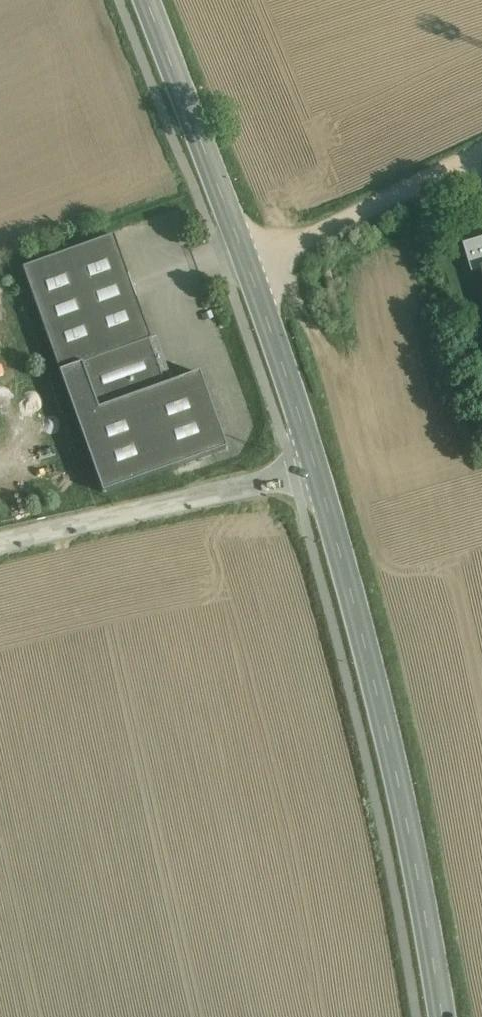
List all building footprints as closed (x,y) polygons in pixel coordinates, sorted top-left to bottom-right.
[(60,374),(103,494),(227,450),(200,374),(165,386),(149,342),(151,341),(114,237),(23,270),(60,374)] [(462,245),(471,274),(481,270),(481,275),(481,239),(462,245)]
